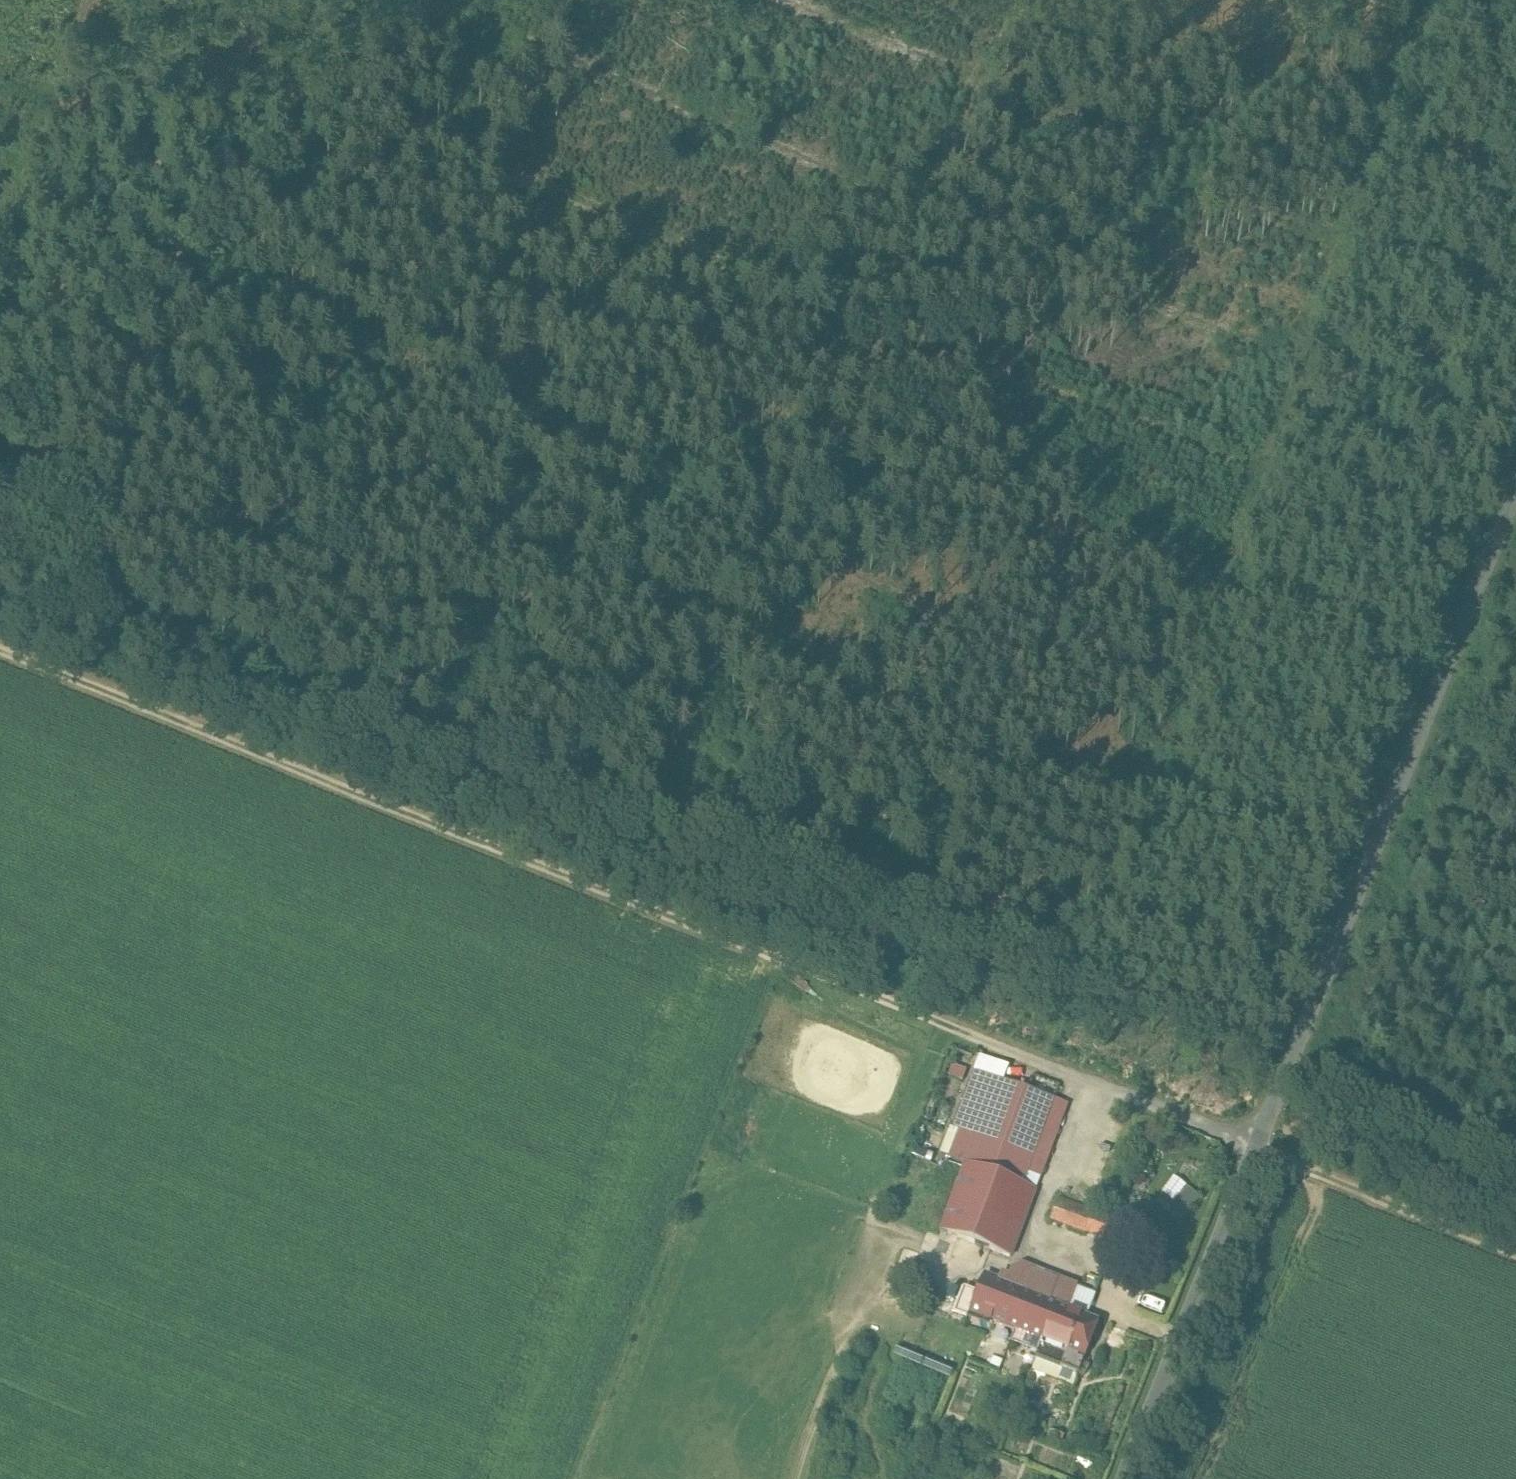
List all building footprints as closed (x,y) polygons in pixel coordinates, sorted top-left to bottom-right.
[(1026,1089),(978,1071),(945,1156),(965,1163),(995,1175),(1026,1089)] [(1026,1089),(995,1175),(1025,1186),(1055,1100),(1026,1089)] [(995,1175),(965,1163),(940,1231),(1010,1258),(1035,1190),(1025,1186),(995,1175)] [(1175,1175),(1163,1191),(1175,1200),(1187,1184),(1175,1175)] [(1173,1203),(1184,1215),(1201,1197),(1190,1186),(1173,1203)] [(1135,1228),(1058,1199),(1050,1219),(1127,1248),(1135,1228)] [(1021,1294),(984,1279),(970,1313),(1008,1327),(1021,1294)] [(1067,1312),(1021,1294),(1008,1327),(1054,1346),(1067,1312)] [(1098,1323),(1067,1312),(1054,1346),(1068,1351),(1061,1368),(1078,1374),(1098,1323)]
